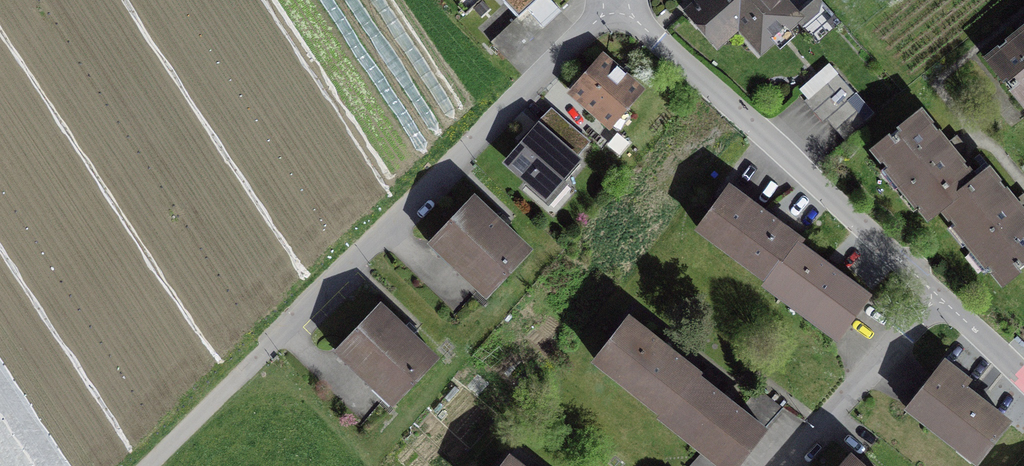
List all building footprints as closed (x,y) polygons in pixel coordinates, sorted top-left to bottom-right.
[(552,0),(536,0),(518,16),(491,41),(507,58),(560,9),(552,0)] [(518,16),(536,0),(503,0),(518,16)] [(795,17),(780,0),(705,0),(692,11),(718,40),(739,22),(746,30),(750,27),(764,43),(794,17),(795,18),(796,17),(817,42),(841,22),(821,0),(814,0),(795,17)] [(986,58),(1023,104),(1023,27),(986,58)] [(622,109),(639,89),(603,58),(574,92),(618,131),(631,116),(622,109)] [(836,72),(804,101),(823,122),(826,119),(848,100),(855,94),(836,72)] [(867,121),(848,100),(826,119),(845,140),(867,121)] [(929,218),(941,208),(978,178),(922,110),(873,150),(929,218)] [(587,139),(555,112),(527,145),(524,143),(509,161),(546,194),(576,160),(572,156),(587,139)] [(978,178),(941,208),(1003,284),(1023,266),(1023,210),(989,168),(978,178)] [(698,228),(769,281),(798,243),(801,240),(730,186),(698,228)] [(489,294),(530,252),(473,197),(432,239),(489,294)] [(798,243),(769,281),(767,284),(837,336),(868,295),(798,243)] [(436,359),(379,305),(340,347),(397,400),(436,359)] [(664,415),(696,375),(698,372),(630,318),(596,360),(664,415)] [(967,381),(944,363),(910,408),(977,460),(1007,421),(963,387),(967,381)] [(664,415),(662,417),(704,450),(690,465),(735,465),(765,429),(783,408),(759,388),(740,409),(696,375),(664,415)] [(842,465),(864,465),(852,455),(842,465)] [(510,456),(502,465),(523,465),(510,456)]
